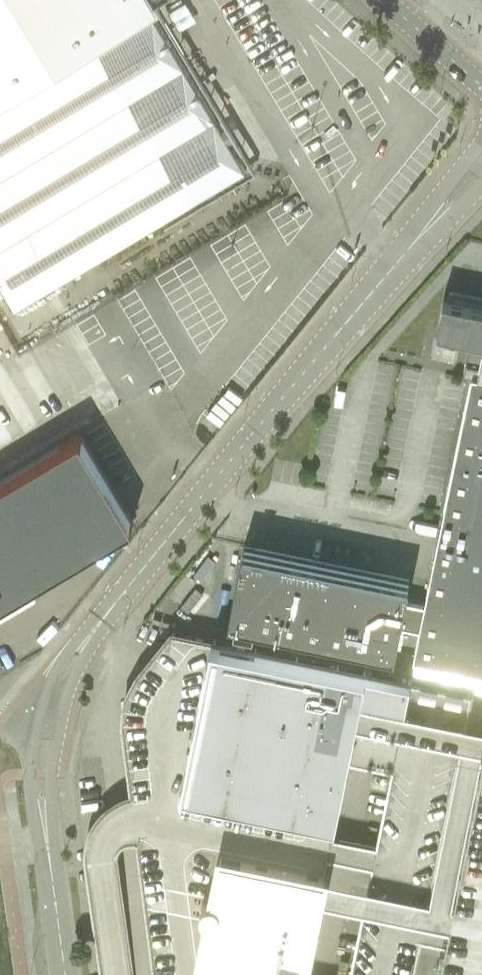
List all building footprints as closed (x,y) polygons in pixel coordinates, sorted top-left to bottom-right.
[(5,294),(14,310),(245,171),(152,16),(159,12),(152,0),(0,0),(0,297),(5,294)] [(413,657),(481,671),(481,298),(450,292),(448,299),(442,330),(470,336),(477,337),(471,363),(465,362),(463,372),(471,374),(424,604),(419,628),(413,657)] [(1,401),(0,403),(10,398),(11,392),(4,377),(4,375),(0,367),(0,401),(1,401)] [(133,522),(80,433),(0,481),(0,601),(133,522)] [(419,628),(424,604),(405,599),(409,581),(243,547),(228,619),(394,653),(400,624),(419,628)] [(167,638),(167,635),(168,631),(161,629),(159,636),(167,638)] [(356,719),(401,728),(411,680),(211,639),(200,695),(158,686),(142,707),(176,974),(304,974),(356,719)] [(441,974),(481,974),(481,771),(441,974)] [(406,913),(450,922),(458,881),(414,872),(406,913)]
